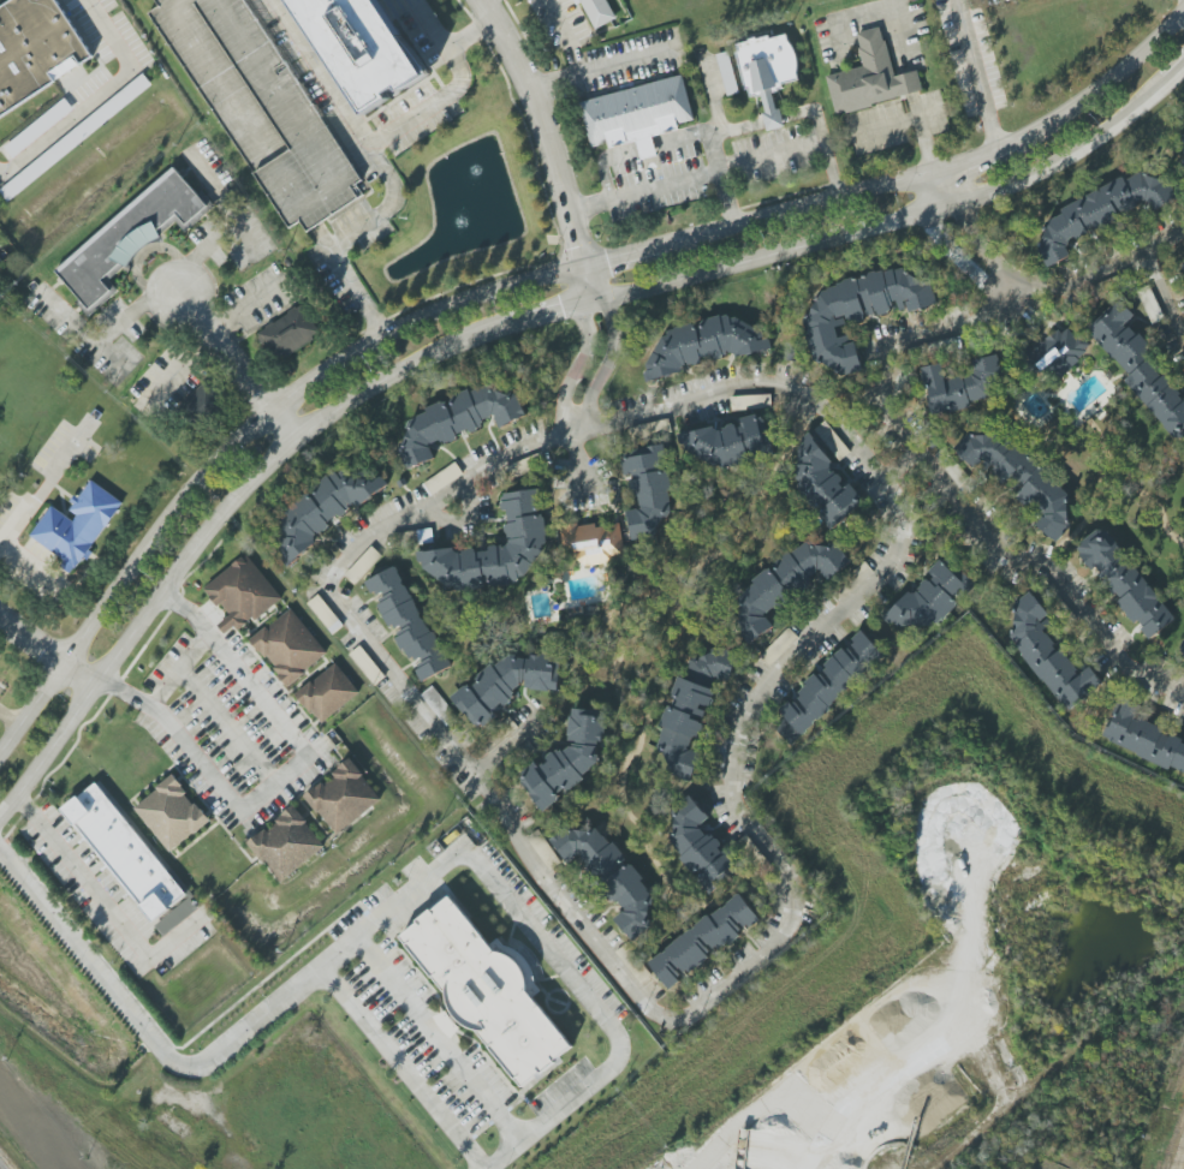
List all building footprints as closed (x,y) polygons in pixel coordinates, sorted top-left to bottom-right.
[(0,9),(13,0),(56,0),(94,56),(0,117),(0,9)] [(159,7),(155,9),(282,231),(300,221),(305,230),(364,197),(357,184),(355,185),(250,0),(156,0),(159,7)] [(365,113),(292,0),(376,0),(426,74),(401,90),(399,85),(387,93),(389,99),(365,113)] [(576,5),(573,0),(607,0),(617,18),(595,30),(581,2),(576,5)] [(845,113),(845,112),(835,114),(826,77),(863,66),(858,48),(861,48),(857,34),(880,28),(883,42),(885,41),(896,76),(917,71),(922,90),(871,105),(873,106),(845,113)] [(767,131),(762,113),(766,113),(762,96),(756,97),(755,96),(750,97),(748,90),(745,90),(734,53),(738,52),(736,44),(749,41),(748,40),(756,37),(756,38),(769,35),(769,38),(786,34),(789,41),(790,43),(792,46),(793,48),(795,50),(795,52),(796,55),(797,58),(797,61),(798,64),(798,66),(798,70),(797,72),(797,73),(799,79),(783,84),(783,88),(778,90),(779,91),(773,94),(777,109),(780,108),(786,126),(767,131)] [(739,93),(728,51),(716,55),(727,96),(739,93)] [(682,74),(695,120),(677,124),(679,130),(653,137),(656,155),(642,160),(636,141),(609,148),(608,143),(590,148),(578,102),(682,74)] [(8,201),(153,86),(144,75),(0,190),(0,192),(8,201)] [(74,109),(65,98),(3,149),(12,160),(74,109)] [(109,291),(89,309),(55,270),(174,167),(208,205),(186,223),(177,213),(101,280),(109,291)] [(1070,256),(1048,267),(1041,247),(1049,221),(1063,214),(1061,209),(1138,171),(1171,180),(1178,196),(1158,208),(1154,202),(1141,199),(1071,238),(1067,247),(1070,256)] [(855,342),(863,371),(844,376),(815,360),(807,320),(821,292),(904,268),(932,284),(938,303),(911,312),(908,303),(838,323),(843,341),(847,344),(855,342)] [(1120,328),(1183,401),(1183,437),(1174,437),(1125,378),(1130,376),(1089,327),(1121,300),(1135,316),(1120,328)] [(257,334),(299,306),(320,335),(276,365),(257,334)] [(768,350),(737,357),(736,354),(682,369),(682,371),(647,382),(644,372),(667,332),(730,315),(767,340),(768,350)] [(1059,329),(1061,333),(1067,328),(1077,339),(1081,336),(1087,345),(1083,348),(1085,351),(1078,358),(1079,360),(1071,368),(1072,368),(1059,377),(1051,366),(1042,371),(1029,350),(1049,334),(1052,335),(1059,329)] [(921,368),(941,363),(946,380),(972,375),(976,370),(974,360),(998,354),(1001,372),(993,395),(930,408),(921,368)] [(206,377),(228,400),(196,436),(172,412),(206,377)] [(526,414),(501,428),(494,414),(429,445),(436,459),(407,470),(399,447),(409,422),(487,386),(517,395),(526,414)] [(774,452),(720,470),(684,449),(680,434),(713,425),(714,428),(720,433),(764,419),(774,452)] [(834,526),(797,483),(802,442),(815,433),(835,459),(833,460),(832,469),(861,503),(834,526)] [(1057,542),(1034,523),(1040,515),(982,461),(975,467),(956,448),(970,434),(1002,434),(1067,495),(1070,525),(1057,542)] [(632,541),(627,512),(641,509),(636,475),(625,476),(621,452),(665,443),(673,512),(658,532),(632,541)] [(389,489),(368,508),(358,497),(304,543),(314,555),(290,572),(275,553),(278,526),(344,471),(375,472),(389,489)] [(64,560),(31,536),(53,506),(73,520),(77,515),(70,511),(73,503),(71,501),(75,495),(78,499),(91,479),(123,502),(81,562),(76,568),(75,568),(70,573),(60,566),(64,560)] [(501,495),(537,489),(547,541),(523,578),(451,589),(420,561),(418,551),(454,548),(458,553),(506,545),(510,542),(506,525),(501,495)] [(560,530),(565,529),(565,525),(578,523),(578,526),(596,523),(596,527),(620,524),(624,556),(614,559),(612,561),(588,566),(577,560),(576,553),(564,554),(560,530)] [(1174,619),(1149,639),(1097,567),(1093,571),(1077,545),(1105,525),(1120,545),(1174,619)] [(853,560),(831,579),(825,573),(761,619),(766,627),(742,643),(731,626),(737,595),(809,541),(839,544),(853,560)] [(236,627),(225,634),(218,625),(230,615),(221,604),(218,607),(204,589),(246,554),(282,598),(255,620),(252,618),(246,622),(248,624),(239,631),(236,627)] [(910,591),(911,594),(915,592),(944,562),(969,588),(940,620),(893,625),(885,616),(910,591)] [(395,566),(451,667),(422,681),(365,581),(395,566)] [(1070,710),(1011,636),(1019,602),(1030,592),(1048,614),(1040,626),(1081,674),(1090,667),(1103,682),(1070,710)] [(344,626),(319,594),(307,604),(332,635),(344,626)] [(287,687),(274,668),(275,667),(268,657),(266,658),(251,639),(267,627),(268,628),(291,609),(328,652),(303,673),(304,674),(287,687)] [(801,735),(781,711),(862,632),(883,655),(801,735)] [(349,655),(375,686),(386,677),(360,645),(349,655)] [(732,657),(724,686),(715,685),(689,758),(697,763),(686,788),(667,781),(655,751),(685,667),(712,652),(732,657)] [(563,657),(559,692),(523,687),(477,726),(454,699),(510,655),(563,657)] [(322,723),(313,710),(310,712),(296,694),(311,681),(313,682),(337,663),(359,693),(322,723)] [(448,728),(459,719),(432,686),(422,695),(448,728)] [(1135,722),(1183,742),(1183,772),(1102,734),(1119,696),(1142,706),(1135,722)] [(575,708),(605,711),(602,755),(541,806),(524,781),(570,745),(575,708)] [(339,836),(320,812),(317,813),(304,797),(323,781),(326,786),(335,777),(333,773),(351,759),(364,775),(363,775),(382,800),(339,836)] [(210,821),(195,834),(194,833),(171,852),(135,809),(157,789),(156,788),(173,774),(183,786),(182,786),(188,793),(185,795),(192,805),(196,803),(201,810),(202,810),(210,821)] [(63,809),(96,782),(186,894),(154,920),(63,809)] [(740,871),(708,895),(673,840),(676,810),(691,798),(707,817),(704,819),(740,871)] [(280,883),(266,861),(263,863),(246,842),(266,828),(268,831),(279,824),(275,819),(293,805),(308,822),(305,823),(326,846),(280,883)] [(639,940),(619,919),(625,912),(575,852),(566,857),(549,835),(565,822),(597,827),(655,895),(654,924),(639,940)] [(648,964),(738,893),(760,919),(670,991),(648,964)] [(522,1085),(477,1031),(470,1027),(462,1022),(456,1014),(448,1003),(447,992),(400,936),(451,896),(495,952),(502,952),(510,955),(518,960),(524,967),(529,980),(526,991),(572,1046),(522,1085)]
